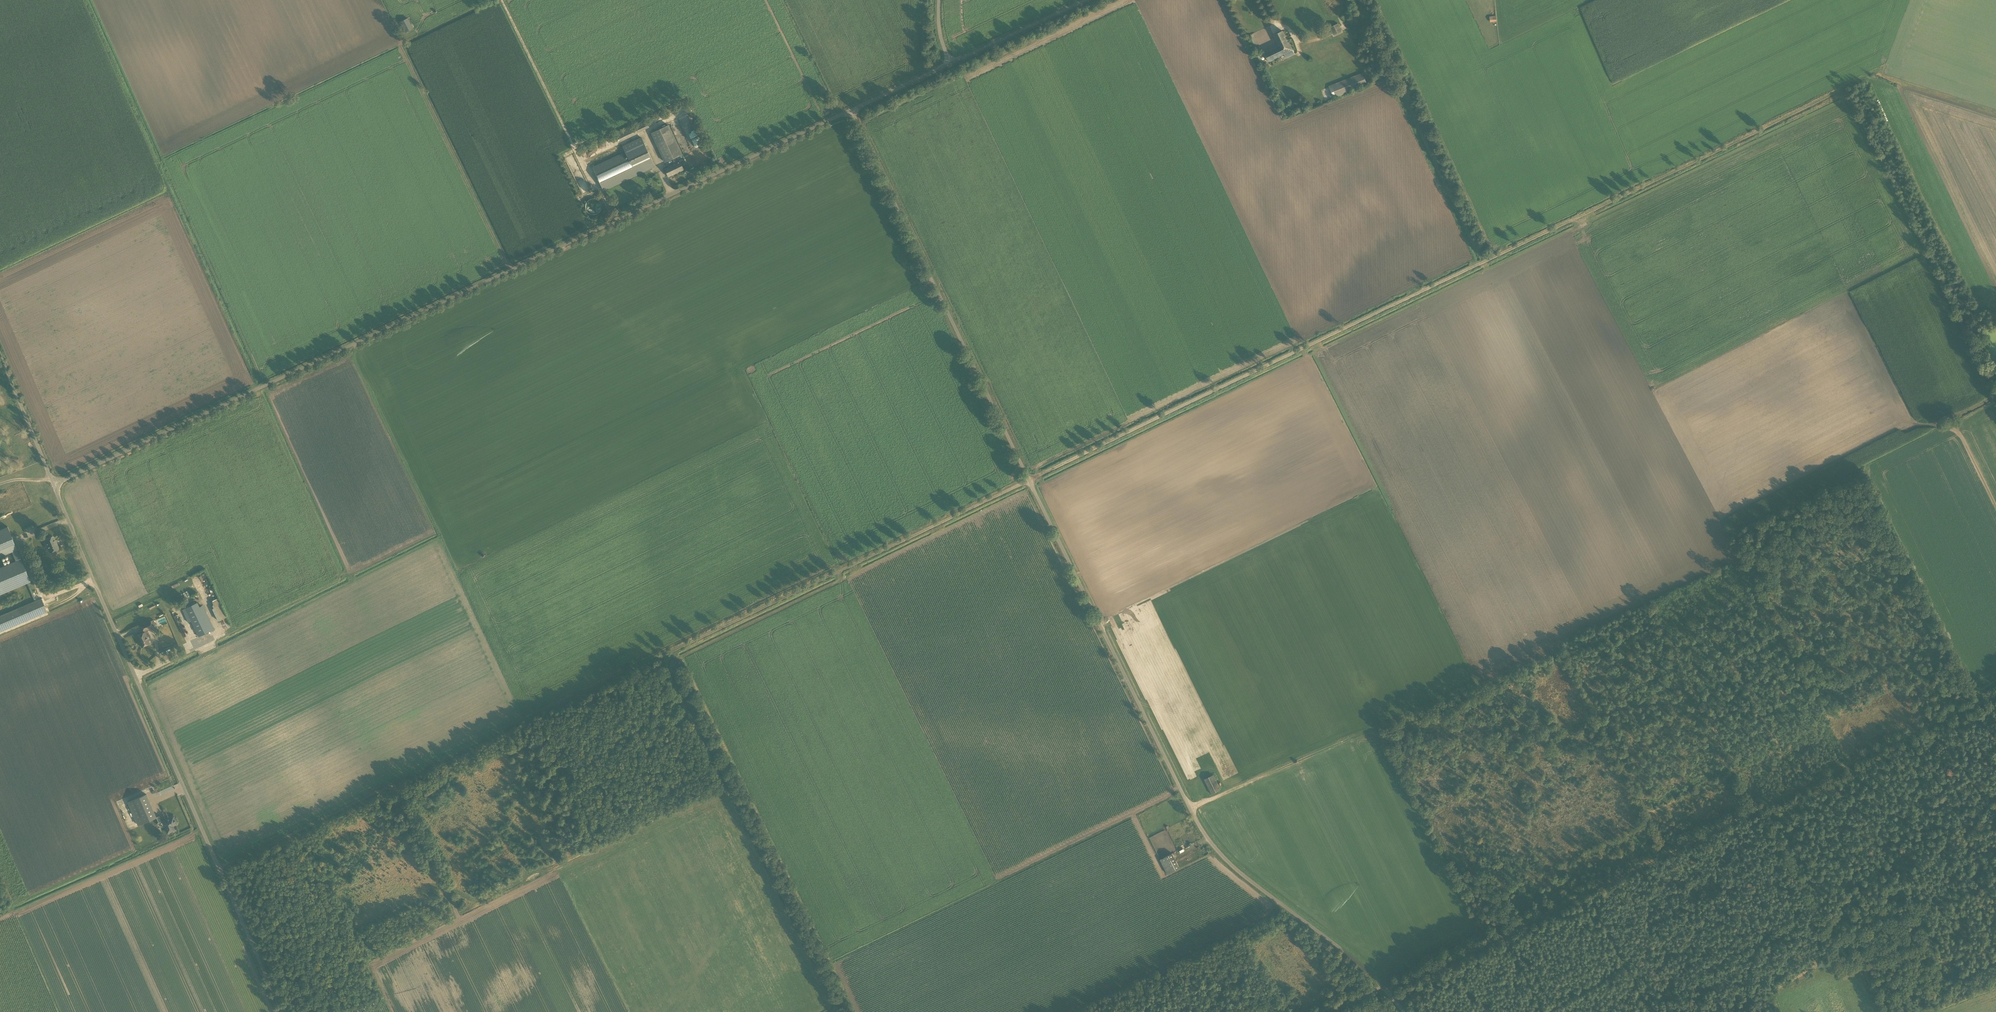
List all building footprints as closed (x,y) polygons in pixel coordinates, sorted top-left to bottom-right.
[(413,29),(408,19),(401,23),(403,28),(404,29),(405,29),(406,32),(413,29)] [(1338,23),(1330,27),(1333,35),(1342,31),(1338,23)] [(1274,35),(1279,45),(1278,46),(1279,47),(1265,54),(1268,61),(1284,54),(1286,58),(1295,54),(1289,42),(1288,42),(1282,31),(1274,35)] [(1362,72),(1329,86),(1334,98),(1367,85),(1362,72)] [(680,162),(677,156),(682,154),(668,126),(651,133),(665,162),(673,159),(675,164),(665,169),(668,176),(684,169),(680,162)] [(655,167),(641,137),(623,146),(628,158),(625,160),(622,153),(593,167),(603,191),(615,185),(655,167)] [(595,200),(593,204),(591,203),(589,206),(591,207),(590,210),(596,213),(601,204),(595,200)] [(8,526),(0,529),(0,556),(12,551),(16,560),(0,567),(0,594),(31,581),(8,526)] [(53,536),(44,539),(50,552),(59,549),(57,544),(56,544),(53,536)] [(47,612),(41,598),(0,616),(0,631),(47,612)] [(210,601),(220,620),(227,617),(218,598),(210,601)] [(199,607),(197,608),(190,611),(187,613),(199,636),(211,631),(199,607)] [(157,625),(167,621),(165,616),(155,619),(157,625)] [(147,629),(153,627),(151,621),(141,625),(144,631),(144,632),(135,636),(137,640),(138,639),(141,647),(149,643),(152,642),(147,629)] [(1203,779),(1210,794),(1219,790),(1212,774),(1203,779)] [(159,795),(175,789),(173,785),(158,792),(159,795)] [(146,793),(127,802),(138,825),(156,817),(146,793)] [(161,821),(157,823),(158,826),(161,827),(163,826),(167,834),(175,830),(174,826),(177,825),(173,816),(161,821)] [(1160,859),(1166,874),(1179,868),(1172,854),(1160,859)] [(1407,997),(1417,990),(1413,985),(1404,991),(1407,997)]
